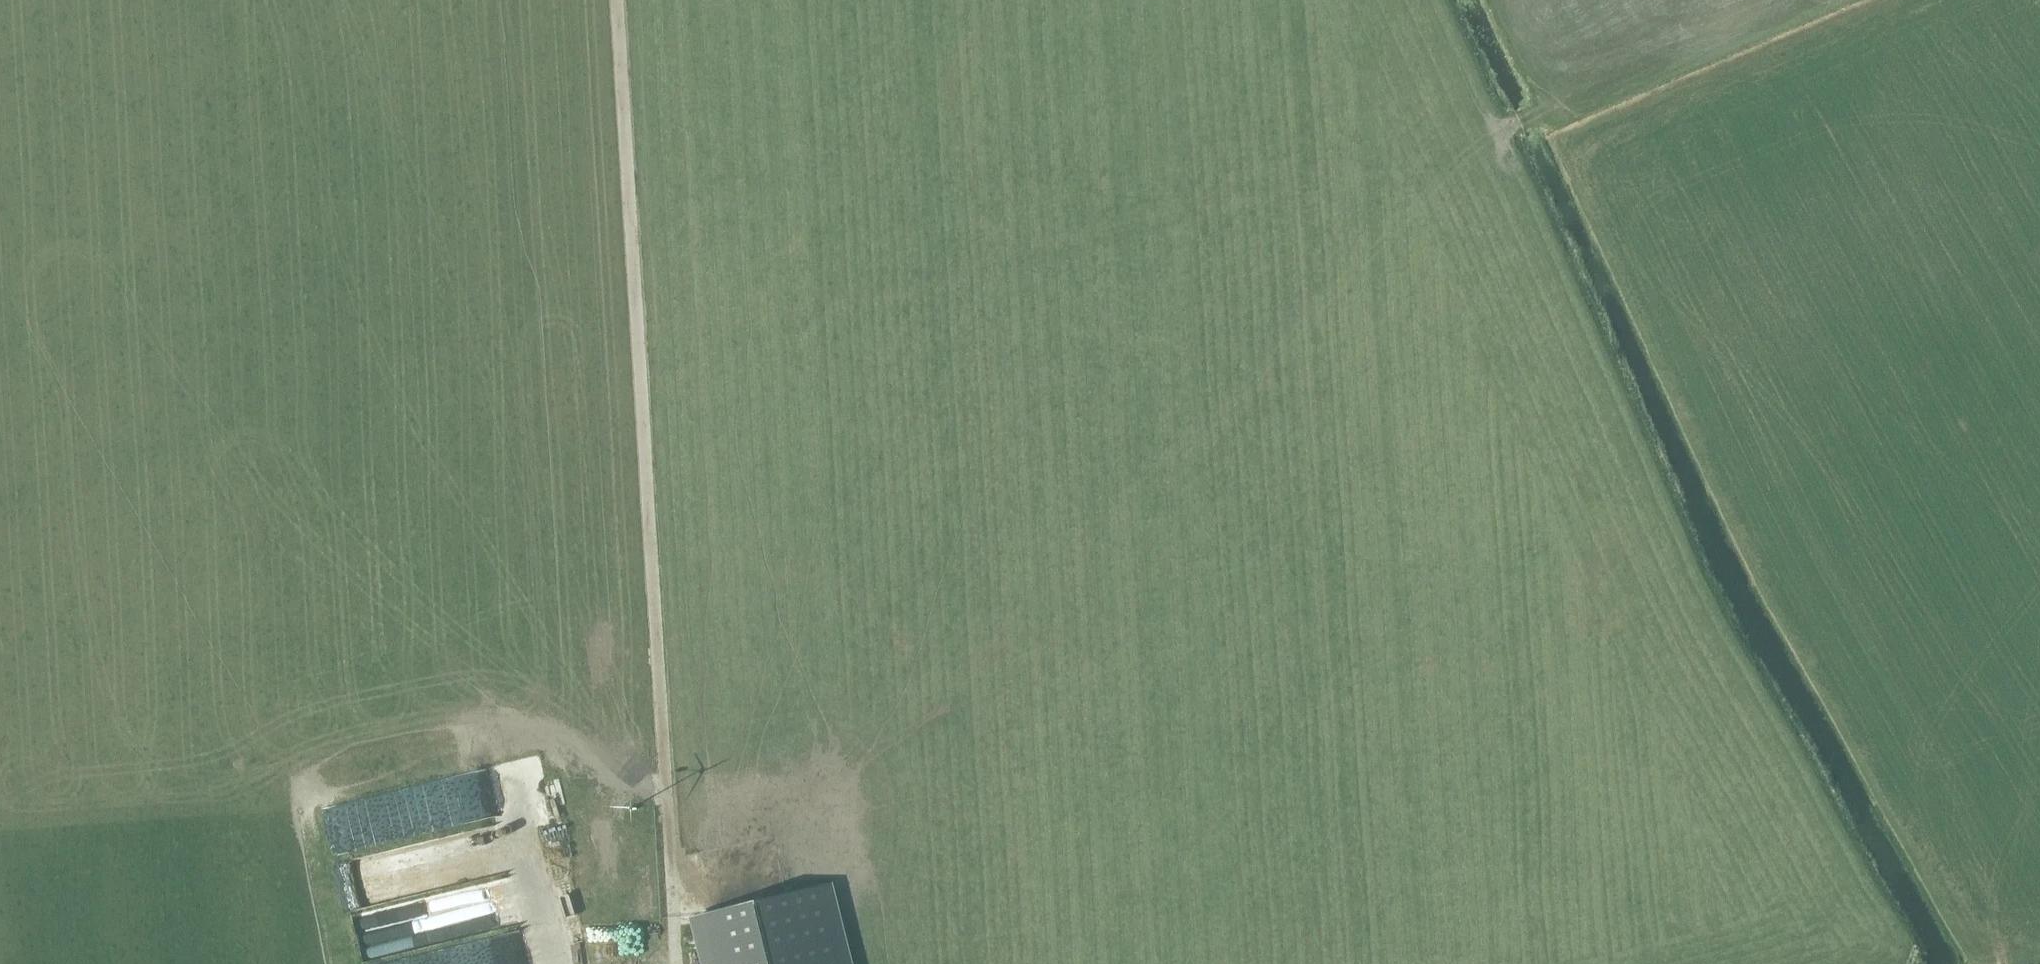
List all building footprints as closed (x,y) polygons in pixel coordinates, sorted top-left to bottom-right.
[(829,883),(703,915),(715,963),(849,963),(829,883)]
